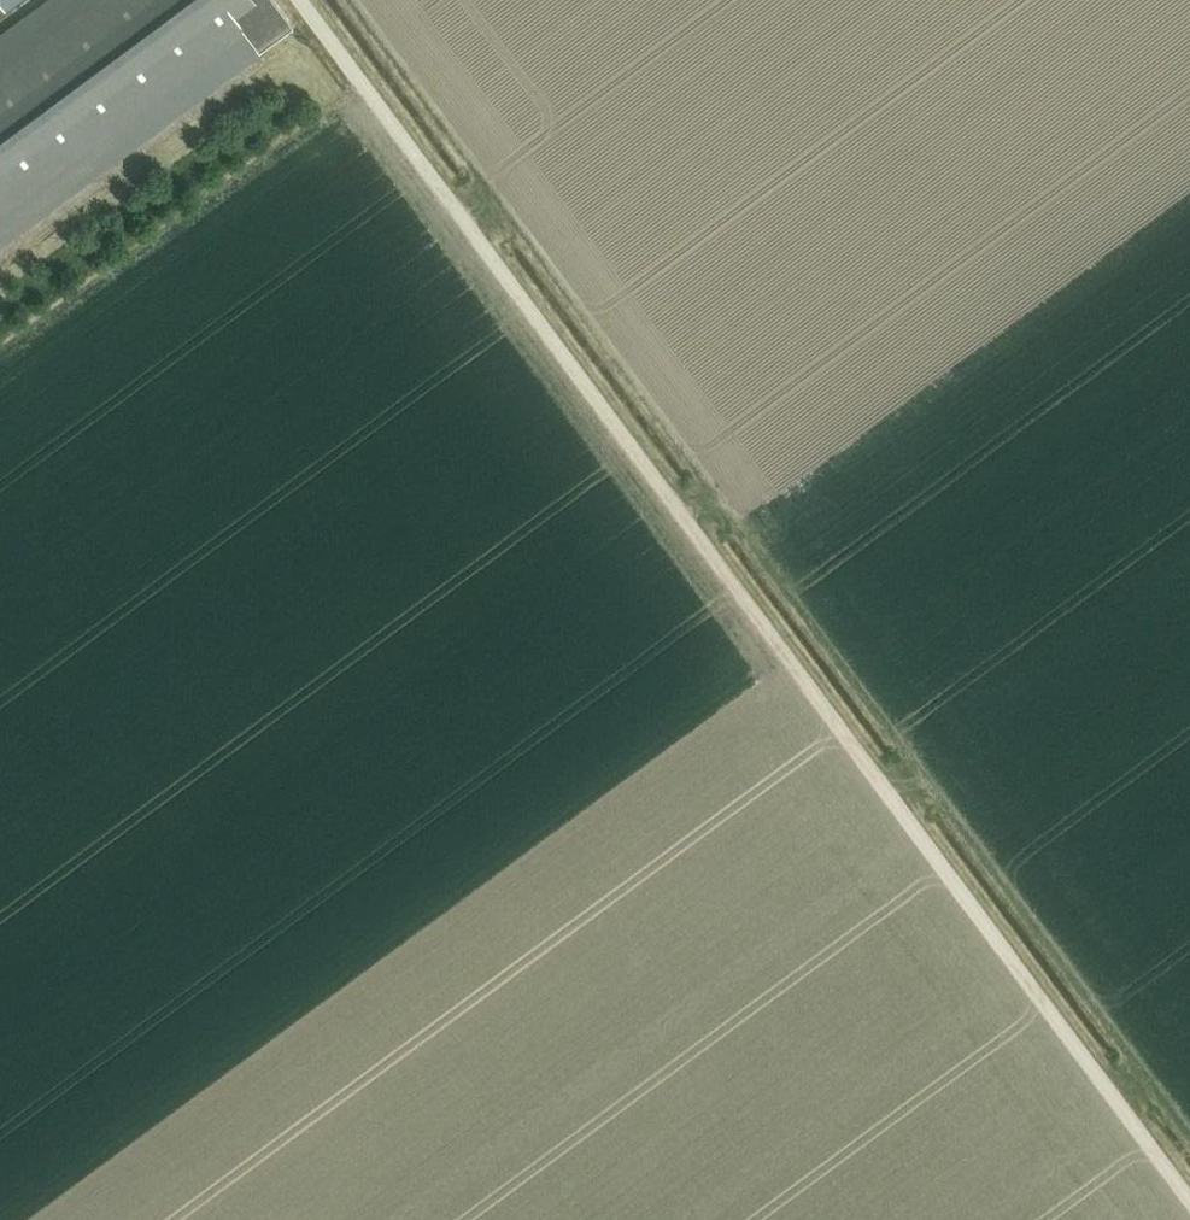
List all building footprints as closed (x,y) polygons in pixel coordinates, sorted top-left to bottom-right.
[(0,75),(0,207),(262,13),(253,0),(101,0),(0,75)]
